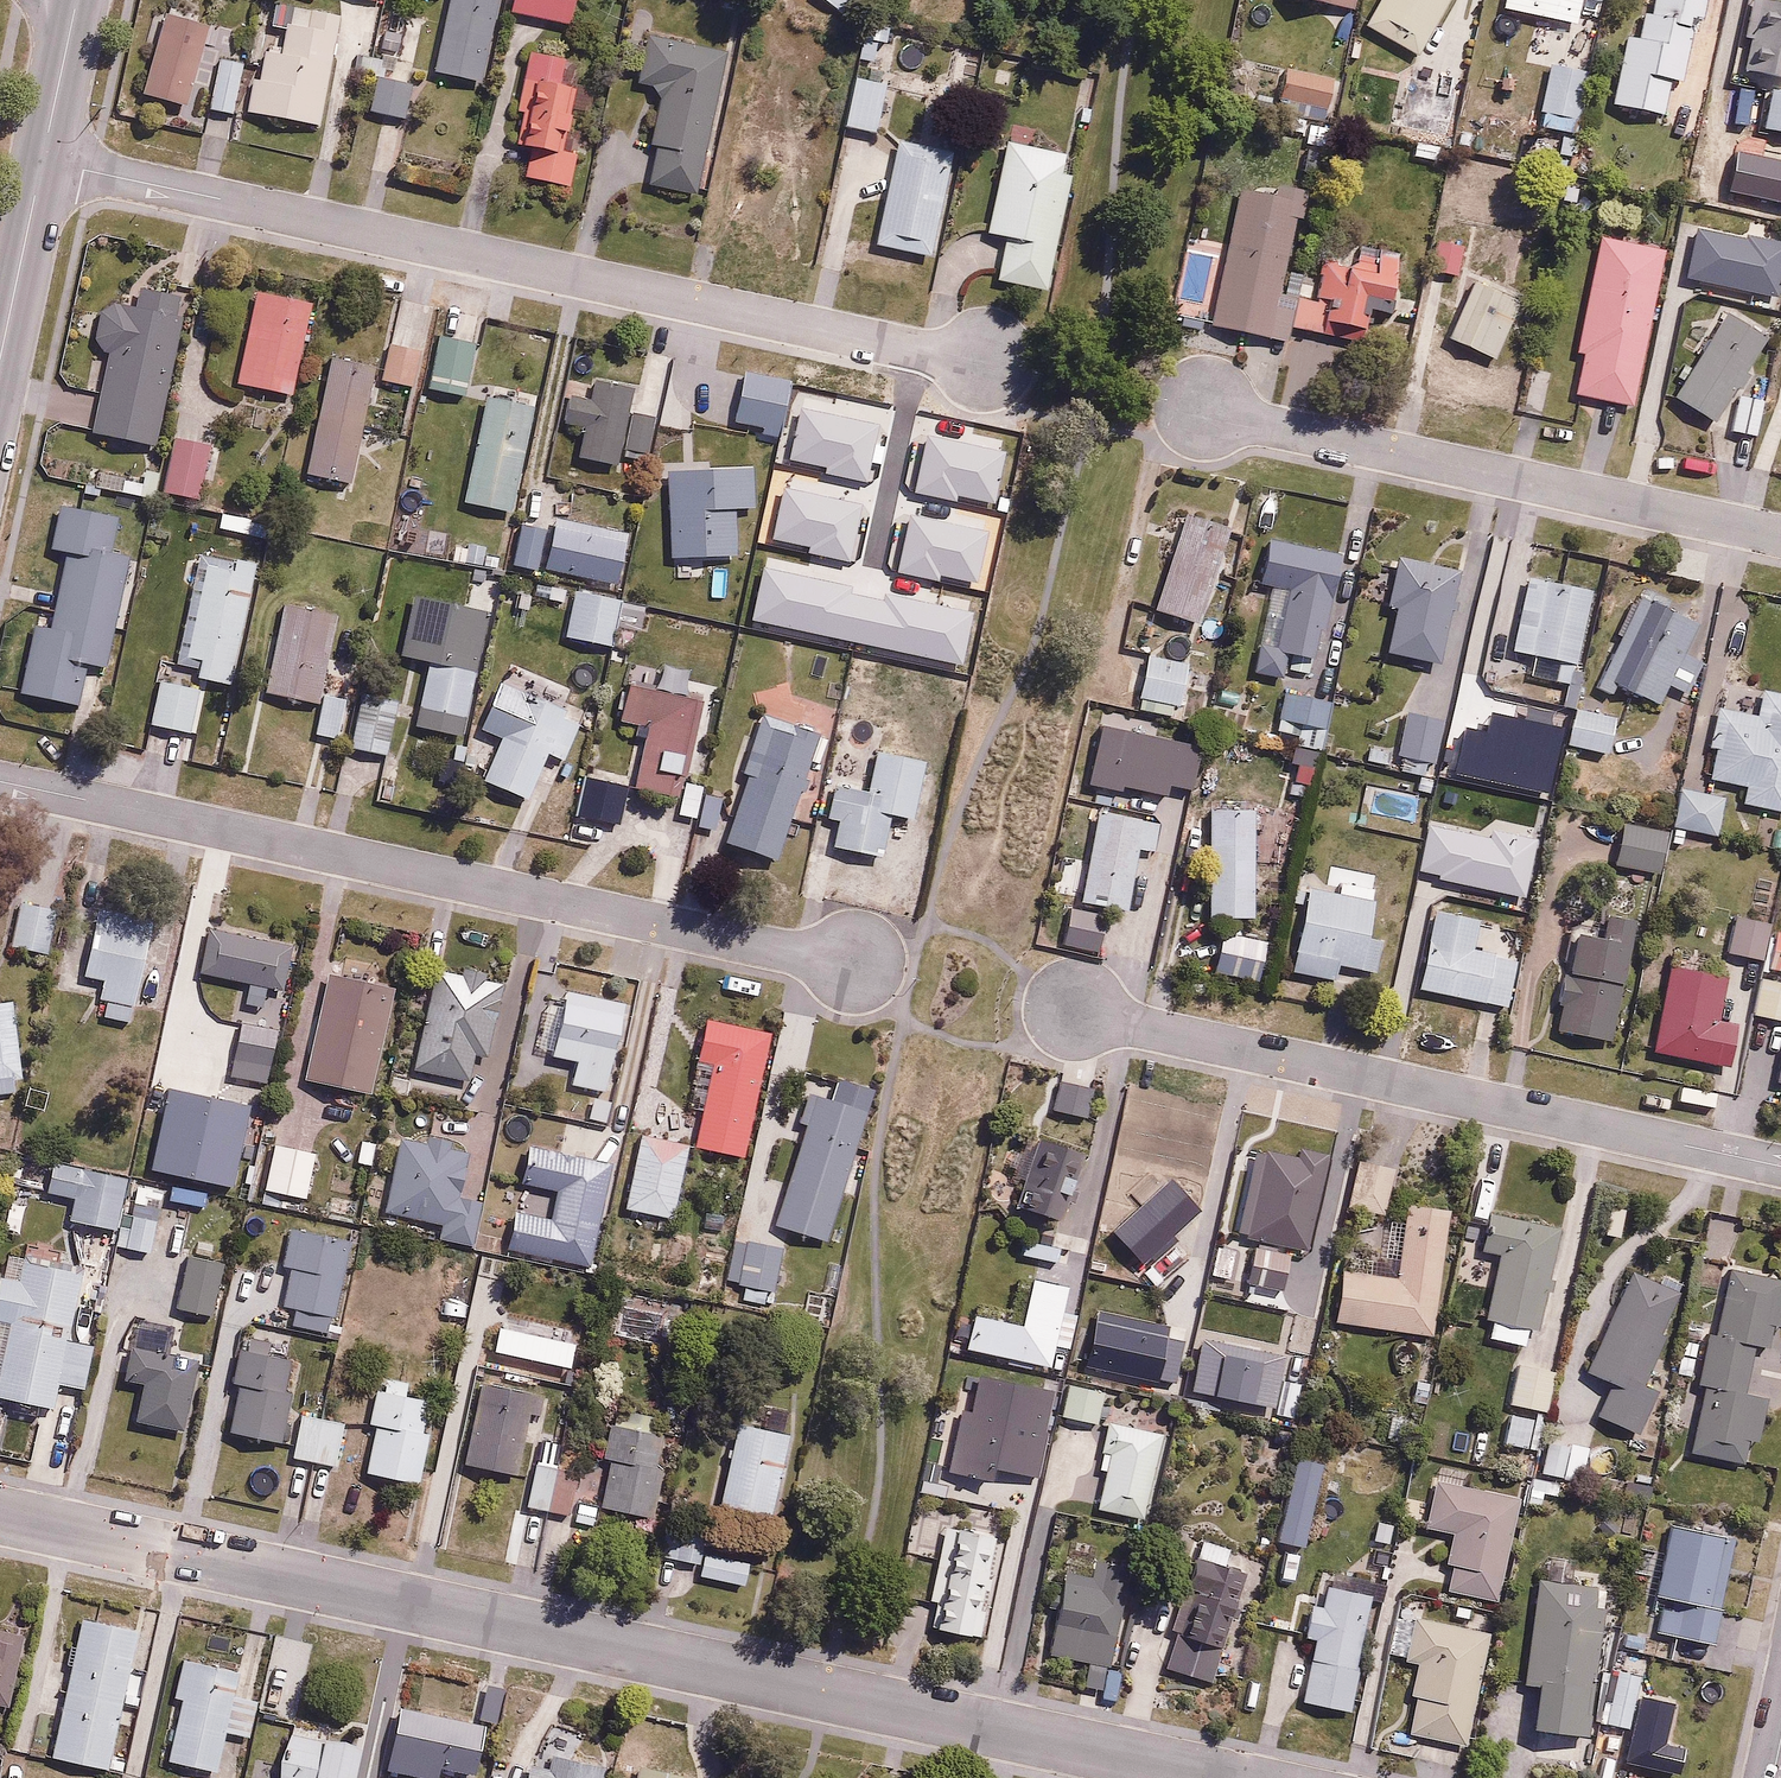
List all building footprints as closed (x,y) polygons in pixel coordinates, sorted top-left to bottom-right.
[(432,66),(478,78),(498,0),(449,0),(432,66)] [(566,22),(570,0),(508,0),(506,10),(566,22)] [(852,18),(867,0),(830,0),(852,18)] [(1355,9),(1356,0),(1294,0),(1355,9)] [(1452,135),(1479,31),(1445,11),(1451,0),(1379,0),(1366,23),(1412,50),(1393,125),(1452,135)] [(1501,4),(1581,21),(1585,0),(1502,0),(1501,4)] [(1707,0),(1643,0),(1637,32),(1626,30),(1612,101),(1666,112),(1673,78),(1683,80),(1694,27),(1702,28),(1707,0)] [(1774,0),(1758,0),(1744,69),(1780,76),(1780,1),(1774,0)] [(284,42),(265,38),(257,77),(249,75),(243,106),(315,120),(335,17),(290,9),(284,42)] [(208,25),(165,13),(144,90),(188,101),(208,25)] [(723,53),(650,39),(641,90),(664,94),(648,183),(697,192),(723,53)] [(987,44),(969,41),(964,74),(982,77),(987,44)] [(559,144),(574,55),(527,47),(510,143),(529,147),(524,176),(570,184),(576,148),(559,144)] [(1593,66),(1553,56),(1540,110),(1580,120),(1593,66)] [(245,63),(217,57),(206,104),(234,110),(245,63)] [(1336,69),(1284,58),(1276,95),(1328,105),(1336,69)] [(412,84),(379,75),(370,109),(404,117),(412,84)] [(885,84),(857,79),(849,122),(877,127),(885,84)] [(1768,87),(1762,128),(1780,130),(1780,89),(1768,87)] [(997,275),(1049,287),(1079,153),(1008,138),(987,230),(1006,234),(997,275)] [(955,162),(899,148),(876,242),(932,256),(955,162)] [(1320,277),(1300,273),(1295,296),(1279,292),(1301,201),(1245,187),(1213,321),(1288,339),(1292,325),(1332,333),(1334,321),(1364,327),(1371,290),(1391,294),(1400,250),(1378,246),(1376,254),(1354,250),(1352,262),(1324,257),(1320,277)] [(1666,245),(1601,232),(1577,348),(1583,349),(1575,390),(1633,402),(1666,245)] [(1462,239),(1433,238),(1433,270),(1461,270),(1462,239)] [(1521,299),(1477,277),(1450,333),(1495,354),(1521,299)] [(189,295),(126,281),(120,310),(104,306),(94,351),(110,355),(92,430),(154,444),(189,295)] [(310,294),(252,284),(235,380),(292,391),(310,294)] [(1742,387),(1750,373),(1744,369),(1769,329),(1730,305),(1675,395),(1714,419),(1736,384),(1742,387)] [(483,315),(447,306),(426,387),(462,396),(483,315)] [(417,344),(386,341),(382,380),(413,383),(417,344)] [(376,365),(334,356),(307,472),(350,482),(376,365)] [(753,462),(775,467),(792,378),(743,369),(733,420),(760,426),(753,462)] [(581,459),(618,466),(622,446),(654,453),(661,416),(629,410),(634,386),(597,379),(593,399),(569,394),(563,427),(587,431),(581,459)] [(515,402),(488,397),(468,499),(514,508),(536,397),(517,393),(515,402)] [(1764,400),(1740,395),(1733,428),(1757,433),(1764,400)] [(211,444),(173,434),(160,489),(198,498),(211,444)] [(707,454),(666,454),(668,556),(736,555),(735,509),(754,509),(753,461),(707,462),(707,454)] [(856,580),(877,504),(809,485),(787,566),(829,577),(815,628),(881,646),(896,591),(856,580)] [(37,617),(22,690),(78,702),(86,662),(104,666),(128,552),(109,548),(116,517),(60,505),(51,550),(65,553),(51,620),(37,617)] [(1172,529),(1162,557),(1172,560),(1157,605),(1198,618),(1227,532),(1186,518),(1182,532),(1172,529)] [(545,531),(517,527),(512,562),(540,566),(545,531)] [(1259,581),(1288,587),(1277,642),(1259,639),(1253,669),(1284,675),(1289,648),(1317,654),(1339,545),(1269,531),(1259,581)] [(194,591),(176,661),(200,668),(199,674),(227,682),(259,562),(189,544),(178,586),(194,591)] [(1461,571),(1394,556),(1384,605),(1396,608),(1387,648),(1441,659),(1461,571)] [(965,581),(924,570),(911,618),(952,629),(965,581)] [(1531,676),(1573,684),(1592,585),(1532,574),(1518,647),(1535,650),(1531,676)] [(621,595),(572,587),(564,635),(614,643),(621,595)] [(1685,695),(1703,662),(1685,652),(1702,621),(1650,593),(1601,683),(1614,690),(1618,683),(1658,704),(1667,686),(1685,695)] [(425,660),(413,723),(466,733),(490,611),(405,594),(394,654),(425,660)] [(337,618),(288,605),(267,689),(316,701),(337,618)] [(1189,660),(1149,650),(1138,695),(1178,705),(1189,660)] [(585,710),(501,673),(479,722),(502,732),(481,780),(528,800),(549,753),(563,759),(585,710)] [(646,725),(634,785),(678,794),(699,690),(624,675),(615,718),(646,725)] [(197,689),(158,682),(151,720),(190,727),(197,689)] [(1292,789),(1312,793),(1331,694),(1285,685),(1276,728),(1296,732),(1290,762),(1297,763),(1292,789)] [(1716,706),(1708,745),(1717,747),(1711,778),(1745,785),(1742,799),(1780,807),(1780,689),(1766,686),(1760,716),(1716,706)] [(346,693),(323,689),(316,731),(339,735),(346,693)] [(398,702),(364,693),(351,744),(385,752),(398,702)] [(1620,714),(1573,703),(1564,742),(1611,753),(1620,714)] [(1444,714),(1405,707),(1397,752),(1436,759),(1444,714)] [(821,734),(762,714),(714,856),(773,876),(821,734)] [(867,788),(831,779),(822,817),(840,821),(835,843),(882,854),(892,814),(913,819),(917,805),(928,807),(937,770),(926,768),(927,760),(877,748),(867,788)] [(626,783),(580,773),(571,815),(617,825),(626,783)] [(702,781),(684,778),(678,812),(696,815),(702,781)] [(1728,796),(1684,785),(1675,823),(1719,834),(1728,796)] [(1157,853),(1166,816),(1101,801),(1078,898),(1126,909),(1140,849),(1157,853)] [(1253,806),(1205,807),(1206,912),(1254,911),(1253,806)] [(1424,824),(1359,808),(1356,824),(1421,839),(1424,824)] [(1670,832),(1628,821),(1618,862),(1661,872),(1670,832)] [(1366,937),(1376,890),(1309,877),(1291,969),(1336,978),(1340,960),(1374,967),(1379,939),(1366,937)] [(55,897),(17,892),(10,945),(48,950),(55,897)] [(154,913),(99,900),(83,972),(105,977),(97,1012),(130,1020),(154,913)] [(1472,947),(1478,916),(1435,908),(1421,986),(1507,1002),(1515,954),(1472,947)] [(1777,939),(1768,937),(1771,915),(1738,910),(1732,952),(1766,957),(1764,969),(1780,972),(1780,932),(1779,931),(1777,939)] [(1605,933),(1577,928),(1560,1027),(1617,1037),(1637,919),(1608,914),(1605,933)] [(294,946),(210,925),(199,970),(283,991),(294,946)] [(1269,940),(1222,930),(1213,972),(1260,982),(1269,940)] [(1722,1018),(1728,973),(1668,964),(1655,1050),(1730,1061),(1737,1020),(1722,1018)] [(486,1055),(506,982),(445,965),(417,1064),(469,1079),(477,1052),(486,1055)] [(397,988),(330,972),(303,1078),(371,1095),(397,988)] [(1759,977),(1751,1011),(1780,1017),(1780,982),(1759,977)] [(556,995),(543,1050),(580,1059),(574,1084),(607,1091),(626,1011),(556,995)] [(22,1077),(20,1055),(16,1055),(13,1000),(0,1001),(0,1093),(15,1093),(14,1077),(22,1077)] [(695,1146),(745,1156),(767,1043),(773,1044),(776,1029),(704,1015),(697,1056),(712,1059),(695,1146)] [(278,1026),(239,1016),(222,1085),(260,1095),(278,1026)] [(1092,1085),(1061,1078),(1054,1111),(1085,1118),(1092,1085)] [(829,1240),(869,1110),(815,1093),(775,1223),(829,1240)] [(691,1144),(642,1132),(625,1205),(673,1217),(691,1144)] [(1009,1144),(1003,1162),(1014,1166),(1011,1176),(1024,1181),(1015,1203),(1062,1222),(1088,1156),(1028,1132),(1021,1149),(1009,1144)] [(436,1234),(472,1242),(482,1199),(458,1194),(467,1151),(405,1137),(389,1208),(440,1219),(436,1234)] [(317,1147),(278,1138),(267,1187),(306,1196),(317,1147)] [(518,1207),(510,1246),(588,1263),(609,1167),(530,1150),(524,1179),(557,1186),(551,1214),(518,1207)] [(54,1160),(48,1189),(74,1195),(69,1219),(121,1229),(132,1176),(54,1160)] [(1154,1259),(1177,1235),(1172,1231),(1198,1204),(1167,1173),(1108,1233),(1140,1264),(1149,1254),(1154,1259)] [(163,1186),(136,1181),(125,1244),(152,1249),(163,1186)] [(1448,1206),(1406,1202),(1398,1273),(1341,1267),(1335,1323),(1434,1334),(1448,1206)] [(1556,1228),(1471,1211),(1464,1246),(1503,1254),(1490,1319),(1536,1328),(1556,1228)] [(295,1306),(291,1325),(327,1331),(330,1313),(336,1314),(350,1240),(291,1228),(284,1265),(291,1266),(284,1304),(295,1306)] [(744,1300),(763,1303),(765,1288),(776,1290),(784,1244),(748,1239),(741,1284),(747,1285),(744,1300)] [(225,1259),(193,1251),(180,1306),(212,1314),(225,1259)] [(13,1319),(0,1378),(0,1393),(54,1405),(59,1382),(83,1388),(94,1343),(70,1337),(86,1268),(28,1255),(23,1279),(1,1274),(0,1279),(0,1316),(13,1319)] [(1729,1267),(1718,1331),(1710,1330),(1700,1383),(1718,1387),(1715,1404),(1701,1401),(1692,1451),(1744,1461),(1748,1439),(1759,1441),(1767,1395),(1744,1391),(1753,1340),(1771,1344),(1775,1323),(1780,1324),(1780,1276),(1729,1267)] [(1603,1437),(1633,1449),(1658,1387),(1648,1383),(1669,1332),(1663,1330),(1679,1290),(1630,1270),(1616,1304),(1611,1302),(1595,1339),(1601,1342),(1590,1369),(1608,1377),(1594,1413),(1610,1420),(1603,1437)] [(1012,1316),(973,1307),(965,1346),(1051,1365),(1055,1345),(1069,1348),(1078,1310),(1064,1307),(1068,1288),(1020,1278),(1012,1316)] [(1167,1333),(1102,1319),(1092,1362),(1158,1377),(1167,1333)] [(239,1346),(230,1384),(241,1387),(232,1428),(282,1439),(290,1403),(284,1402),(296,1344),(253,1334),(249,1348),(239,1346)] [(1560,1347),(1524,1340),(1510,1403),(1546,1411),(1560,1347)] [(198,1360),(134,1346),(127,1378),(142,1381),(134,1421),(182,1431),(198,1360)] [(960,1407),(948,1471),(991,1479),(994,1464),(1039,1473),(1056,1385),(980,1371),(973,1410),(960,1407)] [(376,1387),(369,1422),(377,1423),(368,1471),(420,1481),(430,1430),(420,1428),(425,1398),(405,1394),(407,1382),(385,1378),(383,1388),(376,1387)] [(538,1415),(543,1392),(487,1378),(467,1463),(515,1474),(529,1413),(538,1415)] [(1105,1391),(1068,1381),(1059,1412),(1097,1422),(1105,1391)] [(654,1434),(663,1397),(620,1386),(601,1467),(586,1463),(578,1497),(655,1516),(674,1439),(654,1434)] [(345,1421),(294,1410),(288,1440),(295,1442),(292,1456),(336,1465),(345,1421)] [(1532,1415),(1506,1410),(1500,1443),(1526,1448),(1532,1415)] [(767,1512),(789,1433),(729,1417),(707,1496),(767,1512)] [(1066,1427),(1045,1507),(1099,1521),(1102,1507),(1140,1517),(1161,1435),(1110,1422),(1106,1437),(1066,1427)] [(1572,1442),(1550,1436),(1541,1469),(1563,1476),(1572,1442)] [(577,1466),(534,1458),(526,1504),(569,1512),(577,1466)] [(1470,1469),(1437,1463),(1430,1500),(1413,1497),(1408,1525),(1451,1533),(1440,1590),(1496,1601),(1516,1495),(1467,1486),(1470,1469)] [(937,1557),(928,1598),(936,1600),(931,1625),(983,1636),(1005,1534),(915,1515),(908,1550),(937,1557)] [(1714,1643),(1732,1531),(1650,1517),(1632,1630),(1714,1643)] [(744,1584),(750,1560),(702,1548),(706,1532),(669,1523),(661,1554),(701,1564),(699,1573),(744,1584)] [(1233,1549),(1187,1534),(1177,1564),(1195,1570),(1161,1670),(1209,1686),(1246,1574),(1227,1567),(1233,1549)] [(1596,1584),(1531,1576),(1519,1682),(1535,1683),(1531,1724),(1588,1731),(1602,1605),(1594,1604),(1596,1584)] [(1370,1593),(1324,1585),(1302,1701),(1349,1710),(1370,1593)] [(1410,1731),(1438,1737),(1433,1764),(1457,1769),(1462,1742),(1468,1743),(1494,1616),(1472,1611),(1469,1625),(1411,1613),(1401,1659),(1415,1662),(1409,1693),(1417,1695),(1410,1731)] [(110,1755),(122,1701),(137,1705),(140,1694),(124,1691),(138,1628),(82,1616),(51,1755),(122,1771),(125,1758),(110,1755)] [(0,1627),(0,1703),(7,1705),(23,1633),(0,1627)] [(1250,1648),(1229,1641),(1220,1674),(1240,1680),(1250,1648)] [(233,1693),(238,1667),(188,1656),(165,1758),(215,1769),(223,1733),(251,1739),(260,1699),(233,1693)] [(1642,1662),(1620,1657),(1605,1720),(1627,1725),(1642,1662)] [(1666,1741),(1675,1702),(1640,1695),(1626,1758),(1680,1770),(1686,1746),(1666,1741)] [(423,1707),(419,1723),(399,1718),(387,1765),(438,1777),(439,1777),(443,1763),(475,1771),(487,1723),(423,1707)] [(361,1744),(290,1727),(278,1777),(353,1777),(361,1744)] [(552,1758),(550,1768),(532,1764),(529,1777),(601,1777),(603,1768),(552,1758)] [(638,1766),(636,1777),(686,1777),(638,1766)]
